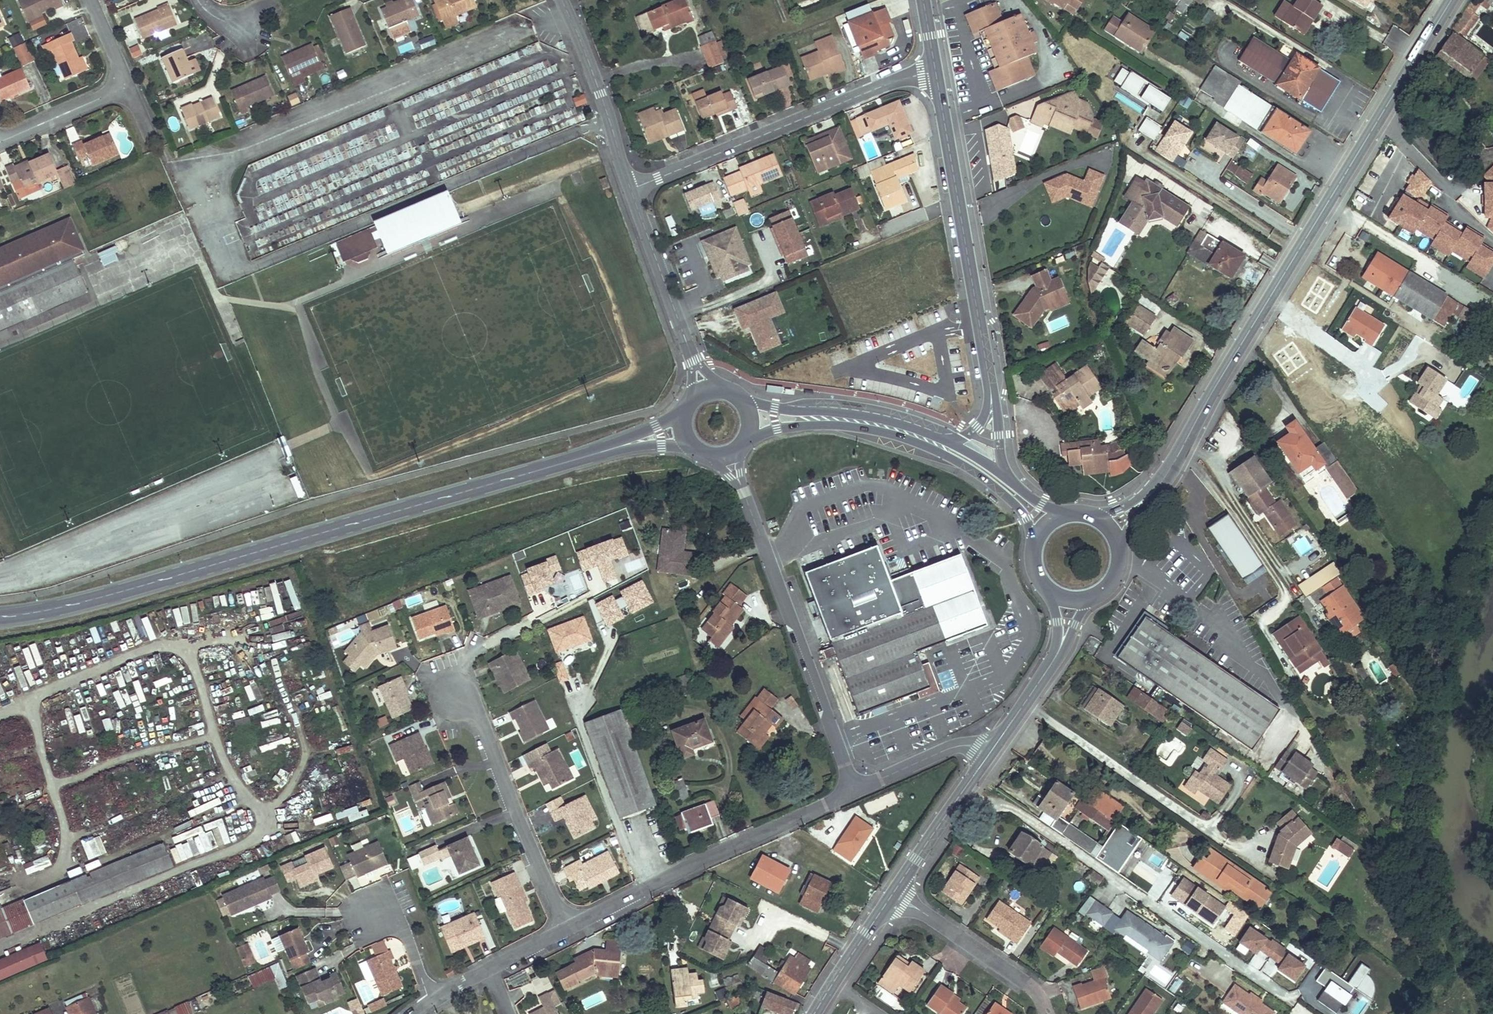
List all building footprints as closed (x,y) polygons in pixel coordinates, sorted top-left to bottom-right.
[(28,18),(43,11),(55,6),(56,9),(63,6),(61,0),(21,0),(28,18)] [(381,10),(389,29),(421,17),(414,0),(404,0),(381,10)] [(436,0),(444,20),(477,6),(475,0),(436,0)] [(638,17),(645,34),(664,27),(669,25),(670,28),(686,21),(687,24),(694,21),(686,0),(679,0),(638,17)] [(1055,2),(1073,14),(1076,9),(1063,0),(1056,0),(1055,2)] [(1076,9),(1082,0),(1063,0),(1076,9)] [(1301,32),(1308,21),(1306,19),(1307,17),(1312,20),(1322,5),(1313,0),(1299,0),(1294,7),(1285,1),(1275,15),(1301,32)] [(1365,8),(1370,2),(1368,0),(1351,0),(1365,8)] [(1478,8),(1482,2),(1483,0),(1473,0),(1451,31),(1453,33),(1436,55),(1468,79),(1485,56),(1464,41),(1457,36),(1473,14),(1478,8)] [(1485,0),(1483,0),(1482,2),(1478,8),(1483,12),(1490,3),(1485,0)] [(995,3),(972,12),(980,32),(995,70),(1003,89),(1036,76),(1028,56),(1024,46),(1033,43),(1030,36),(1036,35),(1034,31),(1029,33),(1021,15),(1003,21),(995,3)] [(159,10),(136,20),(143,39),(178,24),(169,4),(158,8),(159,10)] [(885,7),(849,22),(864,58),(878,52),(877,49),(891,44),(889,39),(893,37),(887,23),(890,22),(885,7)] [(350,8),(331,16),(347,54),(367,45),(350,8)] [(1208,25),(1215,13),(1208,9),(1201,21),(1208,25)] [(43,11),(28,18),(30,22),(45,16),(43,11)] [(972,12),(965,15),(973,35),(980,32),(972,12)] [(1113,16),(1105,28),(1126,42),(1128,37),(1144,47),(1154,31),(1129,14),(1123,22),(1113,16)] [(1473,14),(1457,36),(1464,41),(1479,18),(1473,14)] [(1308,21),(1301,32),(1304,34),(1312,20),(1307,17),(1306,19),(1308,21)] [(1369,27),(1365,34),(1382,43),(1386,36),(1369,27)] [(72,33),(42,46),(46,54),(53,50),(66,80),(85,71),(79,58),(72,42),(75,41),(72,33)] [(19,34),(8,39),(12,47),(23,42),(19,34)] [(832,35),(815,42),(818,50),(801,58),(808,76),(825,69),(827,72),(828,75),(846,68),(832,35)] [(1293,61),(1253,36),(1238,59),(1320,112),(1339,83),(1297,56),(1293,61)] [(1128,37),(1126,42),(1141,51),(1144,47),(1128,37)] [(421,49),(434,45),(432,38),(419,41),(421,49)] [(27,42),(16,47),(24,66),(36,61),(27,42)] [(715,43),(702,48),(711,68),(724,63),(715,43)] [(1033,43),(1024,46),(1028,56),(1037,52),(1033,43)] [(313,44),(282,57),(296,87),(307,82),(305,78),(301,70),(321,62),(313,44)] [(130,49),(133,59),(142,56),(139,46),(130,49)] [(183,49),(162,58),(173,83),(193,74),(189,63),(183,49)] [(1485,56),(1468,79),(1474,83),(1490,60),(1485,56)] [(82,57),(79,58),(85,71),(88,70),(82,57)] [(321,62),(301,70),(305,78),(324,70),(321,62)] [(783,66),(748,80),(756,99),(765,95),(764,93),(774,89),(775,91),(791,85),(783,66)] [(1216,66),(1201,90),(1214,98),(1230,75),(1216,66)] [(22,68),(2,77),(0,73),(0,102),(0,103),(32,89),(22,68)] [(825,69),(808,76),(809,79),(827,72),(825,69)] [(1111,84),(1162,114),(1171,99),(1121,69),(1111,84)] [(995,70),(988,72),(997,92),(1003,89),(995,70)] [(1214,98),(1213,101),(1224,108),(1238,86),(1241,82),(1230,75),(1214,98)] [(266,76),(231,91),(242,115),(249,112),(247,108),(275,95),(266,76)] [(1238,86),(1224,108),(1259,131),(1272,107),(1248,92),(1250,88),(1244,84),(1241,88),(1238,86)] [(1037,107),(1031,121),(1044,127),(1046,123),(1050,125),(1051,123),(1056,121),(1074,128),(1087,133),(1094,117),(1088,103),(1080,100),(1076,91),(1037,107)] [(721,92),(696,102),(703,119),(715,114),(728,108),(730,112),(738,108),(732,92),(723,96),(721,92)] [(295,93),(287,96),(291,106),(299,103),(295,93)] [(584,94),(573,99),(577,108),(588,103),(584,94)] [(193,104),(182,108),(191,130),(221,117),(213,97),(193,105),(193,104)] [(876,110),(861,116),(867,133),(885,125),(891,140),(908,134),(895,103),(879,109),(881,112),(878,113),(876,110)] [(1306,129),(1272,107),(1259,131),(1296,155),(1305,140),(1300,137),(1306,129)] [(655,108),(638,115),(640,120),(657,113),(655,108)] [(728,108),(715,114),(716,117),(730,112),(728,108)] [(657,113),(640,120),(648,139),(667,131),(669,135),(684,129),(676,110),(664,115),(663,110),(657,113)] [(1010,118),(1009,123),(1013,133),(1025,128),(1020,117),(1016,115),(1010,118)] [(1146,117),(1137,131),(1154,141),(1162,127),(1146,117)] [(1071,134),(1074,128),(1056,121),(1051,123),(1050,125),(1071,134)] [(1190,133),(1175,123),(1156,152),(1171,162),(1176,155),(1173,153),(1177,146),(1180,148),(1190,133)] [(999,124),(986,129),(994,173),(1005,172),(1006,177),(1016,173),(1008,128),(999,124)] [(1244,142),(1217,125),(1206,141),(1234,158),(1244,142)] [(826,138),(803,147),(812,168),(822,164),(824,170),(848,160),(834,129),(824,134),(826,138)] [(1306,129),(1300,137),(1305,140),(1310,132),(1306,129)] [(667,131),(648,139),(649,143),(669,135),(667,131)] [(83,141),(73,145),(79,159),(89,155),(94,165),(120,154),(111,133),(85,144),(83,141)] [(826,138),(824,134),(801,143),(803,147),(826,138)] [(1481,143),(1476,147),(1480,153),(1485,149),(1481,143)] [(53,176),(60,173),(51,154),(44,157),(53,176)] [(914,155),(883,167),(888,181),(876,186),(886,209),(905,201),(898,184),(910,179),(908,174),(917,170),(914,155)] [(29,163),(28,161),(22,164),(23,167),(16,170),(15,167),(14,165),(6,168),(19,198),(41,189),(39,183),(52,177),(53,176),(44,157),(43,157),(30,163),(29,163)] [(737,171),(729,175),(736,194),(737,193),(756,186),(778,177),(770,157),(753,163),(753,165),(737,171)] [(822,164),(812,168),(814,174),(824,170),(822,164)] [(1233,164),(1229,170),(1234,174),(1239,167),(1233,164)] [(1261,179),(1253,190),(1260,195),(1262,192),(1279,203),(1296,176),(1279,165),(1268,183),(1261,179)] [(883,167),(871,172),(876,186),(888,181),(883,167)] [(1239,167),(1234,174),(1246,182),(1251,175),(1239,167)] [(69,168),(60,173),(67,188),(76,184),(69,168)] [(1066,197),(1079,202),(1082,194),(1085,193),(1095,197),(1104,176),(1089,170),(1084,182),(1066,175),(1044,184),(1052,203),(1066,197)] [(1005,172),(994,173),(995,182),(1006,177),(1005,172)] [(729,175),(719,179),(727,198),(736,194),(729,175)] [(606,178),(600,180),(604,190),(609,188),(606,178)] [(1144,183),(1136,178),(1124,197),(1132,202),(1127,210),(1137,217),(1131,225),(1140,232),(1147,221),(1163,218),(1176,227),(1188,207),(1161,190),(1154,185),(1146,180),(1144,183)] [(710,183),(681,195),(687,212),(693,209),(708,203),(717,200),(710,183)] [(756,186),(737,193),(740,200),(759,193),(756,186)] [(834,193),(811,202),(819,220),(841,211),(843,215),(859,208),(851,189),(835,196),(834,193)] [(1085,193),(1082,194),(1079,202),(1091,207),(1095,197),(1085,193)] [(12,195),(8,197),(13,207),(16,206),(12,195)] [(447,196),(337,242),(344,260),(351,257),(352,261),(358,263),(368,259),(371,252),(369,249),(375,247),(373,241),(370,235),(379,231),(382,238),(389,254),(470,221),(468,216),(457,221),(447,196)] [(1404,198),(1389,223),(1415,238),(1420,229),(1441,241),(1439,245),(1452,253),(1454,249),(1477,263),(1475,266),(1490,275),(1492,269),(1492,259),(1481,251),(1485,244),(1466,233),(1462,238),(1445,228),(1450,221),(1430,209),(1428,213),(1404,198)] [(739,200),(730,204),(735,217),(744,213),(739,200)] [(708,203),(693,209),(696,217),(711,211),(708,203)] [(729,209),(720,213),(723,219),(731,215),(729,209)] [(1119,222),(1138,235),(1140,232),(1131,225),(1137,217),(1127,210),(1119,222)] [(768,218),(782,266),(805,259),(791,211),(768,218)] [(841,211),(819,220),(821,226),(843,217),(843,215),(841,211)] [(81,256),(85,254),(70,220),(0,251),(0,291),(81,256)] [(732,229),(699,242),(703,251),(706,249),(711,260),(707,262),(714,278),(746,265),(732,229)] [(379,231),(370,235),(373,241),(382,238),(379,231)] [(1207,235),(1200,246),(1194,255),(1209,264),(1230,278),(1243,257),(1207,235)] [(104,267),(120,260),(114,247),(98,253),(104,267)] [(1104,260),(1093,252),(1091,257),(1102,264),(1104,260)] [(1377,254),(1363,278),(1439,324),(1453,300),(1377,254)] [(0,291),(0,332),(89,293),(76,265),(83,263),(81,256),(0,291)] [(1095,288),(1088,283),(1097,268),(1090,263),(1087,273),(1087,282),(1090,293),(1091,295),(1095,288)] [(1097,268),(1088,283),(1095,288),(1108,268),(1100,263),(1097,268)] [(1045,270),(1031,276),(1036,288),(1032,290),(1013,315),(1031,328),(1043,310),(1050,307),(1058,304),(1056,299),(1065,295),(1059,278),(1050,282),(1045,270)] [(0,332),(0,343),(93,302),(89,293),(0,332)] [(776,293),(733,308),(741,332),(749,329),(757,354),(780,347),(771,319),(783,315),(776,293)] [(1065,295),(1056,299),(1058,304),(1050,307),(1051,311),(1069,304),(1065,295)] [(1459,304),(1453,300),(1439,324),(1444,327),(1459,304)] [(1135,304),(1124,322),(1145,335),(1156,318),(1135,304)] [(1355,308),(1344,326),(1356,333),(1366,340),(1365,343),(1372,346),(1384,325),(1355,308)] [(1473,314),(1464,309),(1459,316),(1467,322),(1473,314)] [(1344,326),(1342,330),(1354,337),(1356,333),(1344,326)] [(1142,340),(1135,352),(1150,361),(1166,372),(1174,360),(1173,359),(1176,355),(1182,358),(1185,353),(1182,352),(1191,339),(1172,327),(1168,333),(1161,346),(1162,347),(1159,351),(1142,340)] [(1165,331),(1158,343),(1161,346),(1168,333),(1165,331)] [(1191,339),(1182,352),(1185,353),(1193,341),(1191,339)] [(1182,358),(1176,355),(1173,359),(1174,360),(1166,372),(1150,361),(1146,368),(1167,381),(1182,358)] [(1057,364),(1051,367),(1055,375),(1043,382),(1050,392),(1057,388),(1061,394),(1054,399),(1059,406),(1069,400),(1075,407),(1079,404),(1082,409),(1092,402),(1089,398),(1103,389),(1088,366),(1067,379),(1057,364)] [(1051,367),(1039,376),(1043,382),(1055,375),(1051,367)] [(1415,393),(1409,402),(1427,416),(1433,406),(1437,408),(1443,398),(1436,394),(1446,379),(1428,368),(1417,383),(1420,386),(1424,388),(1420,393),(1415,393)] [(1057,388),(1050,392),(1054,399),(1061,394),(1057,388)] [(1069,400),(1059,406),(1065,414),(1075,407),(1069,400)] [(1433,406),(1427,416),(1434,420),(1440,411),(1437,408),(1433,406)] [(1294,422),(1285,427),(1288,431),(1290,434),(1277,443),(1279,445),(1277,446),(1282,454),(1284,452),(1303,479),(1324,465),(1348,499),(1358,492),(1324,443),(1313,450),(1294,422)] [(1288,431),(1276,440),(1277,443),(1290,434),(1288,431)] [(1101,447),(1100,440),(1077,443),(1078,450),(1067,451),(1069,465),(1082,464),(1083,471),(1109,468),(1107,454),(1107,446),(1101,447)] [(1246,446),(1223,461),(1233,476),(1235,475),(1243,486),(1241,487),(1260,514),(1264,512),(1274,526),(1285,519),(1275,504),(1257,477),(1263,472),(1246,446)] [(1223,461),(1221,463),(1231,478),(1233,476),(1223,461)] [(1235,475),(1233,476),(1241,487),(1243,486),(1235,475)] [(1228,514),(1207,528),(1242,580),(1263,566),(1228,514)] [(1285,519),(1274,526),(1281,537),(1292,529),(1285,519)] [(676,531),(660,529),(655,571),(688,575),(691,553),(679,552),(674,551),(676,531)] [(682,532),(676,531),(674,551),(679,552),(682,532)] [(1301,556),(1312,549),(1303,536),(1293,543),(1301,556)] [(611,562),(628,556),(622,537),(575,551),(581,571),(597,566),(602,582),(616,578),(611,562)] [(877,546),(806,573),(859,714),(930,687),(928,680),(917,652),(926,648),(987,625),(961,555),(891,581),(877,546)] [(555,559),(545,562),(549,573),(559,570),(555,559)] [(546,565),(518,574),(526,596),(553,587),(546,565)] [(481,588),(471,592),(480,617),(492,613),(491,610),(498,607),(499,610),(519,603),(510,580),(504,582),(503,579),(494,583),(496,585),(482,591),(481,588)] [(1337,579),(1324,588),(1329,596),(1322,601),(1326,607),(1330,613),(1327,615),(1333,625),(1338,621),(1345,631),(1363,618),(1337,579)] [(289,581),(284,582),(293,611),(299,609),(289,581)] [(494,583),(481,588),(482,591),(496,585),(494,583)] [(715,613),(702,629),(712,637),(715,634),(724,641),(735,627),(732,625),(729,623),(735,616),(737,618),(744,609),(740,606),(747,595),(732,583),(723,594),(725,596),(713,612),(715,613)] [(456,633),(447,608),(412,620),(420,642),(435,636),(446,633),(446,636),(447,637),(456,633)] [(1146,617),(1118,657),(1159,686),(1187,645),(1146,617)] [(1299,618),(1279,631),(1294,655),(1290,658),(1295,666),(1321,649),(1299,618)] [(1338,621),(1333,625),(1339,634),(1345,631),(1338,621)] [(364,635),(347,654),(362,667),(375,652),(379,650),(380,654),(397,647),(389,625),(373,631),(374,634),(367,637),(364,635)] [(373,631),(372,627),(361,632),(344,651),(347,654),(364,635),(367,637),(374,634),(373,631)] [(1345,643),(1359,633),(1356,627),(1341,637),(1345,643)] [(1279,631),(1274,634),(1290,658),(1294,655),(1279,631)] [(712,637),(709,641),(718,648),(724,641),(715,634),(712,637)] [(1187,645),(1159,686),(1252,750),(1261,736),(1280,709),(1187,645)] [(926,648),(917,652),(928,680),(937,677),(926,648)] [(375,652),(362,667),(366,669),(378,654),(380,654),(379,650),(375,652)] [(515,650),(509,653),(515,665),(521,662),(515,650)] [(823,652),(825,660),(834,658),(832,650),(823,652)] [(521,662),(515,665),(509,653),(489,663),(493,671),(496,669),(502,681),(499,682),(504,694),(531,681),(521,662)] [(1361,666),(1355,669),(1362,682),(1368,679),(1361,666)] [(19,685),(20,689),(27,686),(20,667),(13,669),(16,676),(9,678),(12,687),(19,685)] [(496,669),(493,671),(499,682),(502,681),(496,669)] [(400,678),(379,689),(393,719),(412,709),(406,698),(401,687),(404,686),(400,678)] [(690,680),(673,686),(677,697),(694,690),(690,680)] [(244,687),(251,704),(263,699),(256,682),(244,687)] [(1135,688),(1130,696),(1143,704),(1141,706),(1148,710),(1154,701),(1135,688)] [(765,689),(757,699),(761,702),(738,732),(755,746),(765,733),(771,725),(776,729),(784,719),(771,709),(778,699),(765,689)] [(1099,691),(1086,709),(1110,725),(1123,707),(1099,691)] [(535,700),(510,712),(513,719),(519,717),(524,729),(519,731),(524,741),(543,732),(539,723),(545,721),(535,700)] [(1154,701),(1148,710),(1163,721),(1169,712),(1154,701)] [(654,704),(644,708),(648,720),(658,717),(654,704)] [(250,717),(265,711),(263,705),(247,710),(250,717)] [(620,710),(586,723),(620,817),(655,805),(620,710)] [(513,719),(519,731),(524,729),(519,717),(513,719)] [(235,728),(251,724),(249,718),(234,721),(235,728)] [(545,721),(549,729),(555,727),(552,718),(545,721)] [(1195,727),(1184,719),(1178,728),(1189,735),(1195,727)] [(704,720),(673,731),(682,757),(693,754),(691,748),(712,741),(704,720)] [(549,729),(545,721),(539,723),(543,732),(549,729)] [(398,743),(391,746),(397,761),(404,758),(411,773),(429,765),(424,753),(427,751),(418,731),(397,741),(398,743)] [(765,733),(755,746),(758,749),(768,736),(765,733)] [(1261,736),(1252,750),(1255,753),(1265,738),(1261,736)] [(254,745),(247,747),(251,756),(258,754),(254,745)] [(558,748),(528,763),(532,771),(535,770),(539,767),(543,776),(546,774),(549,782),(552,788),(573,778),(558,748)] [(1209,749),(1203,759),(1210,764),(1217,769),(1220,771),(1227,761),(1209,749)] [(424,753),(429,765),(434,763),(429,750),(427,751),(424,753)] [(1286,751),(1275,767),(1307,789),(1317,773),(1311,769),(1308,766),(1310,763),(1298,755),(1296,758),(1292,756),(1286,751)] [(1206,769),(1213,774),(1217,769),(1210,764),(1206,769)] [(535,770),(539,778),(543,776),(539,767),(535,770)] [(1206,769),(1203,767),(1198,774),(1194,771),(1184,786),(1195,794),(1200,786),(1205,789),(1203,793),(1218,804),(1230,786),(1213,774),(1206,769)] [(543,776),(539,778),(542,785),(549,782),(546,774),(543,776)] [(683,779),(671,784),(677,802),(690,797),(683,779)] [(425,789),(420,780),(411,784),(415,794),(424,790),(425,789)] [(424,790),(415,794),(421,810),(427,807),(434,822),(454,813),(447,797),(452,795),(445,780),(432,786),(430,792),(424,790)] [(1057,782),(1039,808),(1055,819),(1059,815),(1073,794),(1057,782)] [(1098,789),(1089,803),(1113,819),(1122,807),(1098,789)] [(447,797),(454,813),(459,811),(452,795),(447,797)] [(560,796),(546,803),(551,811),(564,805),(560,796)] [(564,805),(551,811),(555,821),(564,816),(567,815),(570,820),(567,821),(575,837),(585,832),(582,825),(591,821),(595,819),(584,796),(564,805)] [(714,800),(681,813),(689,833),(699,829),(698,826),(712,821),(711,817),(720,815),(714,800)] [(1082,800),(1077,807),(1108,829),(1114,821),(1082,800)] [(349,815),(357,812),(355,808),(337,814),(339,819),(349,815)] [(1292,811),(1279,822),(1284,828),(1281,830),(1282,832),(1279,835),(1270,860),(1287,867),(1296,845),(1310,833),(1292,811)] [(309,827),(326,821),(324,815),(307,821),(309,827)] [(1055,819),(1051,825),(1096,856),(1103,846),(1059,815),(1055,819)] [(853,864),(873,828),(852,816),(832,853),(853,864)] [(594,827),(591,821),(582,825),(585,832),(594,827)] [(219,829),(170,847),(177,864),(225,846),(219,829)] [(1010,849),(1039,870),(1051,854),(1035,842),(1037,839),(1034,837),(1032,840),(1022,833),(1010,849)] [(107,854),(99,834),(81,841),(89,861),(107,854)] [(466,836),(447,844),(451,853),(458,871),(478,863),(466,836)] [(1355,848),(1338,837),(1334,843),(1351,855),(1355,848)] [(1141,839),(1118,872),(1128,879),(1151,846),(1141,839)] [(164,842),(47,891),(58,916),(174,867),(164,842)] [(378,842),(347,855),(357,877),(364,874),(364,873),(363,871),(374,867),(375,868),(387,863),(378,842)] [(440,854),(438,848),(436,844),(418,851),(422,861),(440,854)] [(451,853),(447,844),(438,848),(440,854),(442,857),(451,853)] [(1208,847),(1194,867),(1200,871),(1214,851),(1208,847)] [(324,849),(282,867),(288,881),(297,877),(301,886),(317,879),(314,875),(332,867),(324,849)] [(619,873),(608,851),(583,864),(580,860),(563,868),(569,880),(573,878),(576,884),(584,886),(587,885),(588,889),(601,882),(599,878),(603,876),(605,880),(619,873)] [(1214,851),(1200,871),(1222,886),(1225,880),(1230,884),(1228,887),(1252,903),(1264,886),(1234,866),(1232,869),(1224,863),(1226,860),(1214,851)] [(1158,872),(1167,862),(1155,852),(1146,863),(1158,872)] [(48,856),(33,862),(37,871),(52,865),(48,856)] [(791,870),(764,856),(752,879),(779,893),(791,870)] [(961,864),(956,870),(962,874),(966,867),(961,864)] [(956,870),(942,891),(961,904),(980,877),(966,867),(962,874),(956,870)] [(269,869),(237,878),(239,886),(271,876),(269,869)] [(513,872),(491,882),(497,896),(500,894),(511,921),(528,914),(523,902),(517,888),(520,886),(513,872)] [(1086,880),(1098,888),(1104,880),(1092,872),(1086,880)] [(811,873),(801,893),(805,895),(801,903),(817,911),(831,883),(811,873)] [(1182,878),(1169,898),(1213,927),(1226,907),(1182,878)] [(264,879),(223,896),(230,913),(271,896),(264,879)] [(1225,880),(1222,886),(1227,890),(1228,887),(1230,884),(1225,880)] [(517,888),(523,902),(526,901),(520,886),(517,888)] [(1264,886),(1252,903),(1259,908),(1271,891),(1264,886)] [(723,907),(727,905),(731,898),(726,895),(721,906),(723,907)] [(727,905),(723,907),(719,914),(722,916),(717,923),(733,932),(737,924),(741,917),(747,915),(750,908),(731,898),(727,905)] [(25,899),(1,909),(11,933),(35,923),(25,899)] [(998,901),(986,918),(1000,927),(1012,935),(1010,938),(1017,943),(1031,923),(998,901)] [(1103,927),(1112,915),(1096,903),(1087,916),(1103,927)] [(11,933),(1,909),(0,907),(0,937),(11,933)] [(452,927),(442,931),(451,952),(462,948),(460,943),(475,936),(477,941),(485,938),(474,913),(450,923),(452,927)] [(1169,952),(1176,943),(1166,936),(1165,939),(1127,913),(1115,931),(1125,938),(1127,935),(1150,951),(1148,954),(1159,962),(1167,951),(1169,952)] [(741,926),(747,915),(741,917),(737,924),(741,926)] [(329,924),(333,936),(344,933),(340,921),(329,924)] [(452,927),(450,923),(441,927),(442,931),(452,927)] [(711,929),(707,936),(708,941),(704,948),(723,958),(726,952),(725,947),(733,932),(717,923),(713,930),(711,929)] [(1000,927),(998,930),(1010,938),(1012,935),(1000,927)] [(298,928),(280,936),(285,949),(290,961),(293,960),(297,969),(311,963),(307,954),(309,953),(304,942),(302,943),(301,940),(303,939),(298,928)] [(1053,928),(1040,946),(1054,956),(1057,951),(1077,965),(1087,951),(1053,928)] [(1235,948),(1254,960),(1267,940),(1248,928),(1235,948)] [(708,941),(707,936),(705,935),(699,945),(704,948),(708,941)] [(1150,951),(1127,935),(1125,938),(1123,941),(1146,957),(1148,954),(1150,951)] [(280,936),(272,940),(277,952),(285,949),(280,936)] [(460,943),(462,948),(477,941),(475,936),(460,943)] [(607,939),(606,950),(620,952),(621,941),(607,939)] [(1262,955),(1280,966),(1274,975),(1293,987),(1307,966),(1270,942),(1262,955)] [(40,943),(0,960),(0,980),(48,959),(40,943)] [(247,944),(237,948),(242,959),(252,955),(247,944)] [(577,963),(557,973),(565,989),(578,982),(578,981),(597,971),(597,970),(618,971),(620,952),(606,950),(594,949),(580,956),(582,961),(577,963)] [(389,951),(367,961),(383,997),(403,988),(390,960),(393,959),(389,951)] [(799,953),(795,958),(807,966),(810,960),(799,953)] [(252,955),(242,959),(246,967),(255,963),(252,955)] [(896,955),(895,957),(907,966),(909,964),(896,955)] [(794,994),(810,968),(807,966),(795,958),(791,956),(786,963),(783,968),(780,974),(765,965),(768,959),(763,956),(759,961),(753,957),(748,964),(794,994)] [(895,957),(878,982),(893,992),(899,984),(910,991),(925,970),(911,961),(909,964),(907,966),(895,957)] [(1101,966),(1091,970),(1095,981),(1082,985),(1082,983),(1073,986),(1080,1007),(1111,997),(1105,977),(1108,976),(1103,963),(1101,966)] [(454,966),(446,971),(449,977),(457,973),(454,966)] [(316,969),(298,977),(309,1003),(319,999),(326,1002),(327,1004),(339,999),(337,996),(345,993),(336,973),(332,976),(330,980),(322,983),(316,969)] [(259,971),(248,976),(254,988),(265,982),(259,971)] [(683,973),(671,976),(675,1007),(688,1005),(687,999),(698,997),(697,992),(705,991),(703,980),(698,981),(696,973),(688,975),(683,975),(683,973)] [(739,974),(724,980),(726,985),(741,980),(739,974)] [(1317,1002),(1338,1013),(1339,1013),(1352,991),(1331,979),(1317,1002)] [(726,985),(724,986),(727,994),(744,988),(741,980),(726,985)] [(926,1005),(939,1013),(938,1013),(962,1013),(966,1008),(954,999),(951,997),(954,994),(940,985),(926,1005)] [(1261,1006),(1249,997),(1235,987),(1226,1000),(1237,1008),(1234,1012),(1237,1013),(1273,1013),(1261,1006)] [(1162,999),(1147,988),(1130,1013),(1152,1013),(1162,999)] [(769,991),(763,1005),(782,1012),(785,1004),(798,1008),(800,1003),(769,991)] [(539,997),(545,1009),(542,1011),(540,1008),(529,1013),(558,1013),(547,993),(539,997)] [(1249,997),(1261,1006),(1263,1003),(1251,995),(1249,997)] [(358,997),(344,1001),(347,1013),(363,1013),(358,997)] [(67,1008),(70,1013),(95,1013),(96,1013),(89,998),(67,1008)] [(175,1007),(178,1013),(193,1013),(201,1010),(196,998),(175,1007)] [(365,1006),(369,1013),(386,1007),(382,998),(365,1006)] [(1237,1008),(1226,1000),(1223,1004),(1234,1012),(1237,1008)] [(1384,1008),(1393,1013),(1399,1013),(1402,1010),(1390,1001),(1384,1008)] [(993,1004),(1007,1013),(1011,1013),(994,1002),(993,1004)] [(1178,1002),(1173,1008),(1179,1012),(1184,1006),(1178,1002)] [(986,1013),(1007,1013),(993,1004),(986,1013)]
